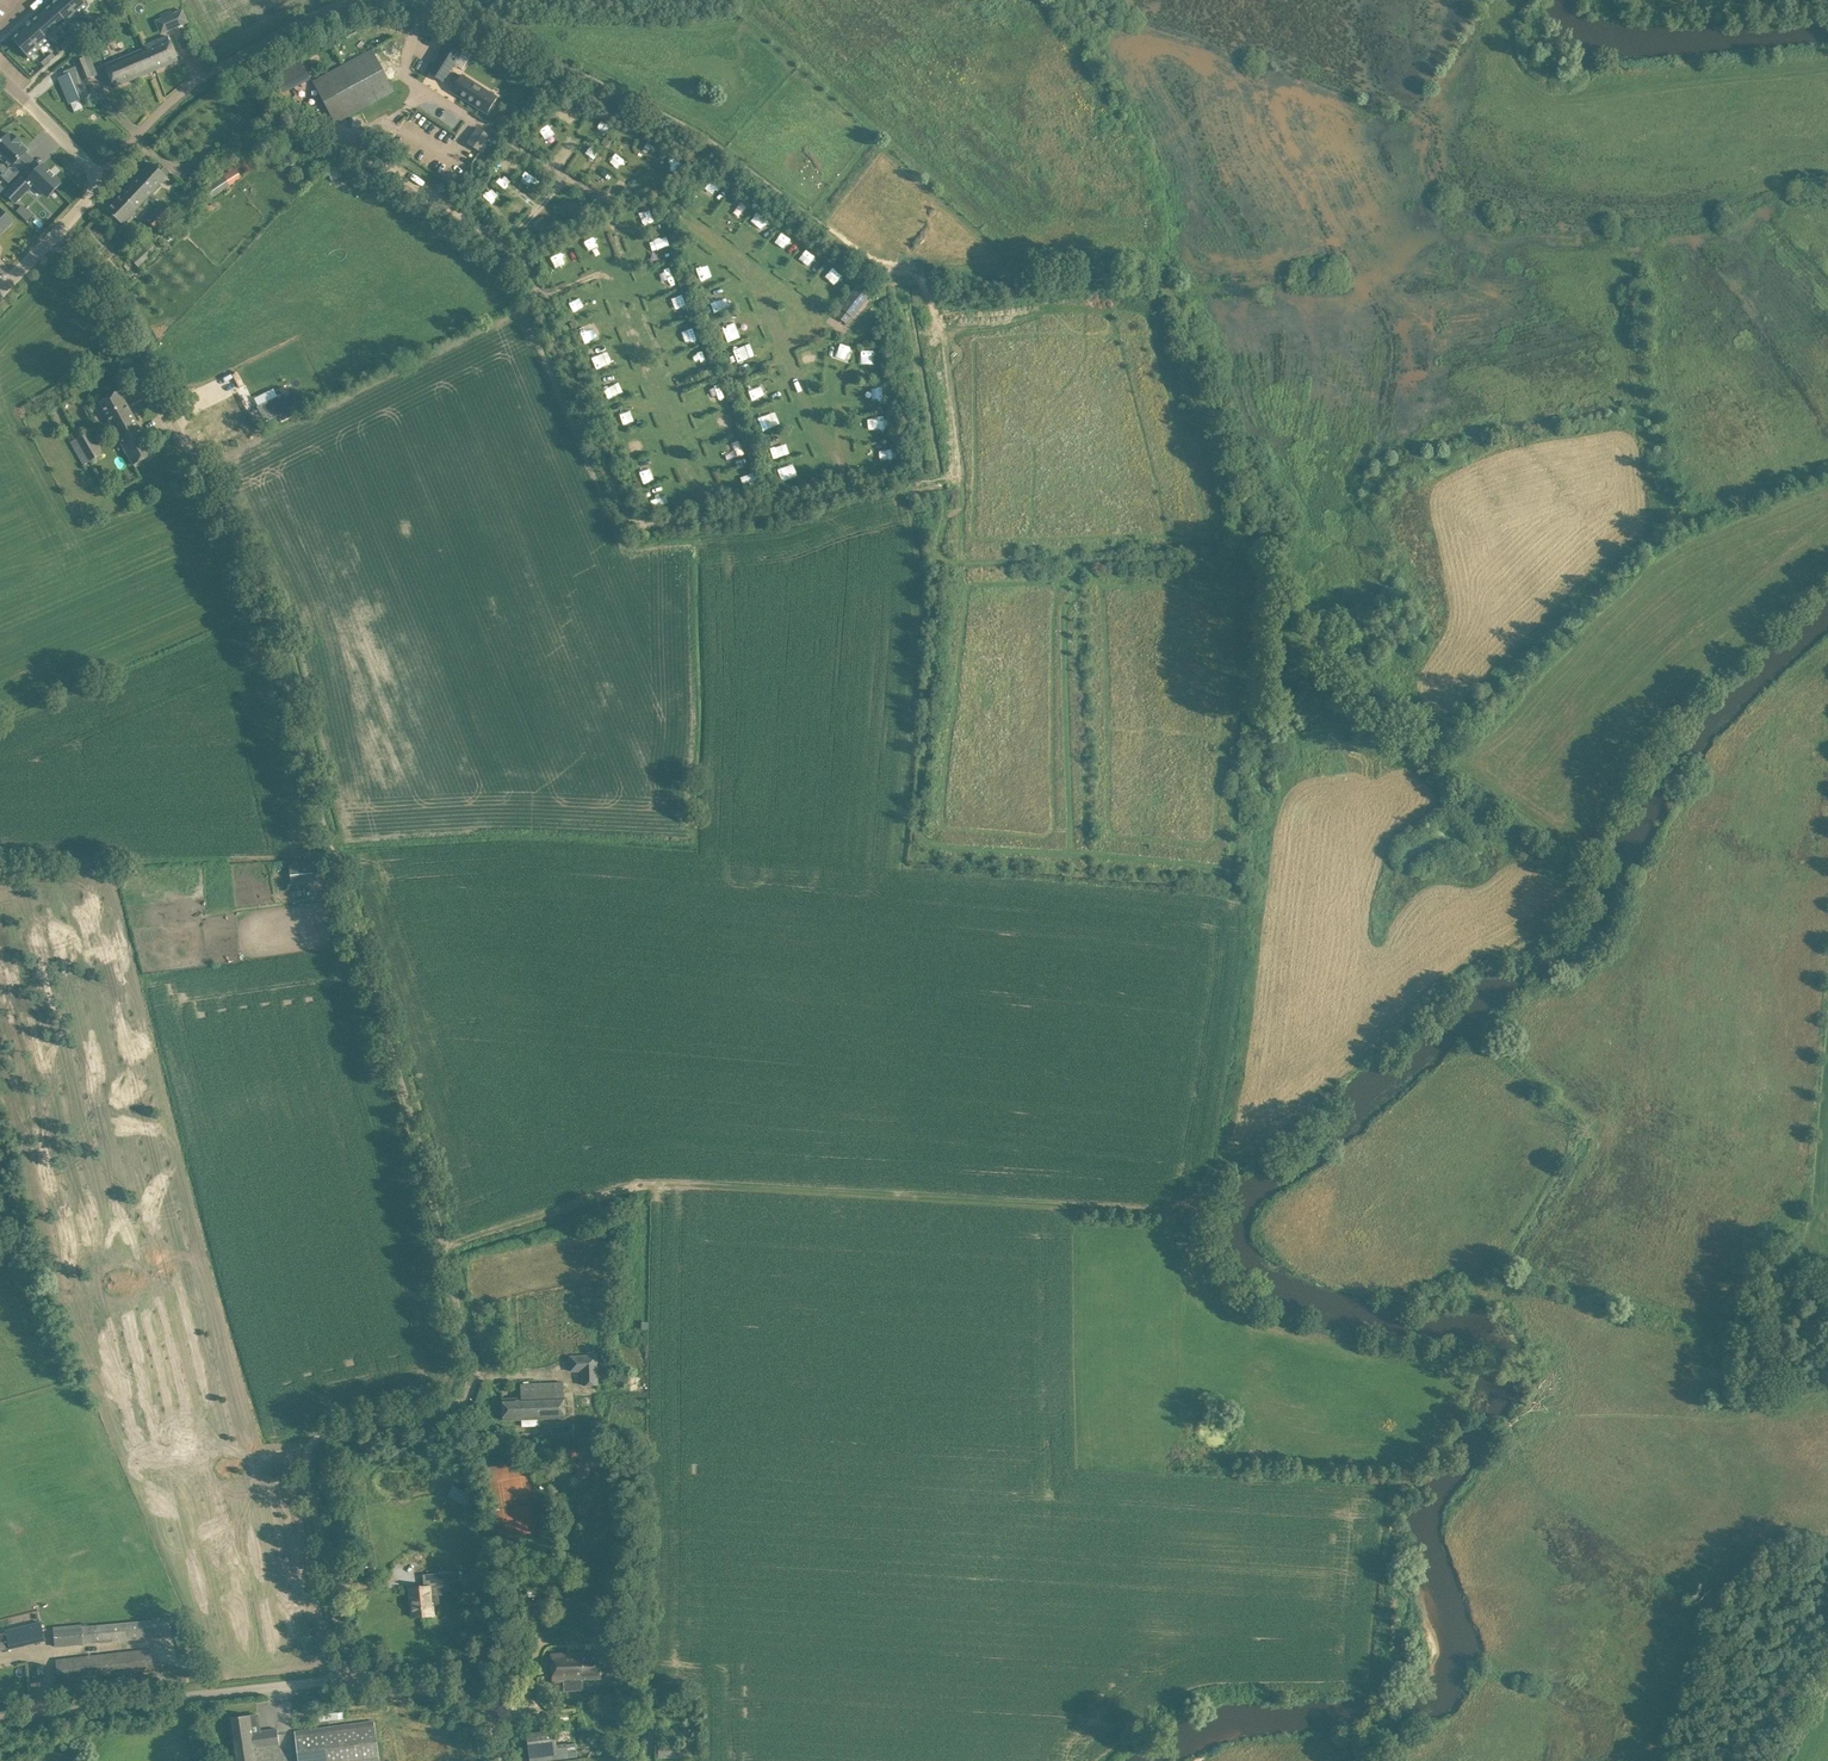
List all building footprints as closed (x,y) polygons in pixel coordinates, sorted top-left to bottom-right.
[(52,5),(68,23),(78,14),(65,0),(57,0),(52,5)] [(78,14),(88,6),(83,0),(65,0),(78,14)] [(52,5),(42,13),(59,32),(68,23),(52,5)] [(182,9),(173,13),(172,9),(160,14),(168,31),(188,23),(182,9)] [(42,13),(32,22),(49,41),(59,32),(42,13)] [(32,22),(23,31),(39,49),(49,41),(32,22)] [(94,22),(89,27),(92,31),(98,26),(94,22)] [(89,27),(84,32),(87,36),(92,31),(89,27)] [(23,31),(13,39),(29,58),(39,49),(23,31)] [(72,36),(66,40),(70,44),(75,39),(72,36)] [(147,48),(156,70),(178,61),(174,50),(168,36),(146,45),(147,48)] [(66,40),(61,45),(64,49),(70,44),(66,40)] [(390,69),(400,65),(390,41),(380,45),(390,69)] [(443,82),(461,54),(451,47),(447,45),(435,63),(428,73),(443,82)] [(156,70),(147,48),(106,65),(110,76),(115,87),(156,70)] [(372,49),(368,51),(314,81),(336,122),(394,91),(372,49)] [(82,51),(74,55),(76,60),(84,57),(82,51)] [(52,53),(47,58),(50,61),(56,56),(52,53)] [(76,60),(81,72),(84,80),(93,77),(85,57),(84,57),(76,60)] [(47,58),(41,62),(45,66),(50,61),(47,58)] [(301,59),(299,60),(272,75),(282,93),(311,78),(301,59)] [(69,75),(60,78),(70,102),(79,99),(78,96),(86,92),(76,67),(67,70),(69,75)] [(462,75),(451,91),(487,113),(497,97),(462,75)] [(564,105),(560,115),(570,120),(574,109),(564,105)] [(549,109),(545,114),(550,117),(554,112),(549,109)] [(478,128),(468,143),(482,152),(486,146),(484,144),(490,136),(478,128)] [(290,129),(283,137),(291,142),(297,134),(290,129)] [(0,140),(0,157),(10,166),(3,173),(1,175),(9,183),(25,167),(18,160),(26,151),(27,150),(20,143),(21,142),(13,135),(12,135),(10,133),(2,141),(1,140),(0,140)] [(605,138),(602,143),(607,147),(610,142),(605,138)] [(578,166),(584,171),(589,165),(583,160),(578,166)] [(132,183),(147,197),(166,176),(152,163),(132,183)] [(21,177),(5,193),(15,203),(35,183),(48,196),(61,183),(55,176),(54,175),(51,172),(50,171),(43,164),(29,178),(26,182),(21,177)] [(329,171),(333,179),(344,174),(339,165),(329,171)] [(235,166),(203,187),(203,188),(200,190),(204,198),(208,196),(210,199),(230,186),(230,185),(242,177),(235,166)] [(122,224),(147,197),(132,183),(108,210),(122,224)] [(727,206),(737,212),(743,203),(734,196),(727,206)] [(22,212),(43,232),(55,220),(33,200),(22,212)] [(157,238),(161,233),(159,232),(176,214),(162,201),(146,219),(147,220),(142,224),(157,238)] [(202,206),(207,212),(211,208),(207,203),(202,206)] [(640,213),(645,224),(656,219),(651,208),(640,213)] [(2,228),(5,230),(13,222),(0,209),(0,230),(2,228)] [(761,226),(768,217),(757,209),(751,219),(761,226)] [(494,214),(490,218),(495,222),(499,218),(494,214)] [(784,245),(794,240),(790,232),(780,238),(784,245)] [(570,238),(565,241),(568,247),(573,244),(570,238)] [(596,239),(583,241),(586,252),(599,250),(596,239)] [(657,243),(660,251),(670,248),(666,239),(657,243)] [(147,241),(138,249),(130,257),(138,266),(155,250),(147,241)] [(546,259),(552,269),(562,262),(556,252),(546,259)] [(702,278),(714,275),(712,266),(700,269),(702,278)] [(828,271),(823,281),(832,286),(838,276),(828,271)] [(684,278),(678,281),(681,287),(687,284),(684,278)] [(842,309),(837,316),(845,322),(851,316),(852,317),(868,297),(857,288),(841,308),(842,309)] [(712,309),(725,304),(720,291),(708,296),(712,309)] [(676,307),(687,304),(684,293),(673,297),(676,307)] [(576,321),(570,323),(572,329),(578,327),(576,321)] [(586,337),(596,333),(591,322),(581,327),(586,337)] [(822,347),(807,356),(810,361),(825,353),(822,347)] [(877,360),(877,349),(866,349),(866,361),(877,360)] [(697,358),(701,369),(712,365),(708,355),(697,358)] [(747,389),(750,400),(762,396),(759,385),(747,389)] [(135,464),(144,459),(154,454),(120,390),(97,402),(135,464)] [(258,406),(257,406),(265,422),(278,415),(281,422),(294,415),(291,409),(297,406),(290,390),(278,396),(258,406)] [(260,430),(267,427),(258,409),(251,413),(260,430)] [(761,414),(763,425),(773,423),(770,412),(761,414)] [(871,417),(871,430),(888,429),(888,416),(871,417)] [(732,418),(722,422),(726,432),(736,428),(732,418)] [(89,432),(71,442),(84,465),(102,455),(89,432)] [(730,443),(732,456),(743,455),(741,441),(730,443)] [(289,867),(291,884),(314,882),(313,865),(289,867)] [(598,1385),(597,1355),(569,1356),(570,1371),(582,1371),(582,1385),(598,1385)] [(628,1383),(628,1371),(615,1371),(616,1384),(628,1383)] [(502,1399),(503,1420),(565,1418),(564,1383),(521,1384),(521,1398),(502,1399)] [(366,1393),(361,1392),(362,1387),(356,1385),(353,1397),(363,1400),(366,1393)] [(577,1471),(577,1479),(590,1479),(590,1459),(577,1459),(577,1468),(577,1471)] [(443,1572),(436,1573),(437,1583),(443,1582),(456,1581),(455,1571),(443,1572)] [(458,1581),(446,1582),(446,1590),(458,1589),(458,1581)] [(430,1586),(410,1588),(412,1617),(430,1615),(429,1606),(440,1605),(439,1593),(444,1593),(443,1582),(437,1583),(430,1583),(430,1586)] [(544,1598),(525,1602),(528,1617),(547,1613),(544,1598)] [(159,1635),(157,1618),(81,1626),(81,1624),(53,1627),(55,1646),(159,1635)] [(0,1634),(0,1651),(11,1648),(45,1640),(41,1621),(6,1630),(7,1632),(0,1634)] [(151,1649),(56,1659),(59,1681),(153,1670),(151,1649)] [(598,1650),(568,1652),(568,1653),(569,1653),(570,1663),(575,1663),(575,1664),(582,1663),(583,1679),(601,1678),(598,1650)] [(568,1653),(551,1654),(553,1682),(563,1681),(564,1681),(564,1690),(582,1690),(582,1680),(583,1679),(582,1663),(575,1664),(575,1663),(570,1663),(569,1653),(568,1653)] [(320,1721),(344,1718),(342,1704),(318,1707),(320,1721)] [(250,1715),(229,1717),(235,1760),(256,1760),(254,1747),(280,1744),(277,1728),(252,1732),(250,1715)] [(375,1721),(295,1732),(299,1760),(380,1760),(375,1721)] [(531,1760),(536,1760),(567,1757),(566,1747),(556,1748),(554,1730),(527,1733),(531,1760)] [(678,1743),(658,1743),(658,1753),(658,1757),(683,1757),(683,1743),(678,1743)]
